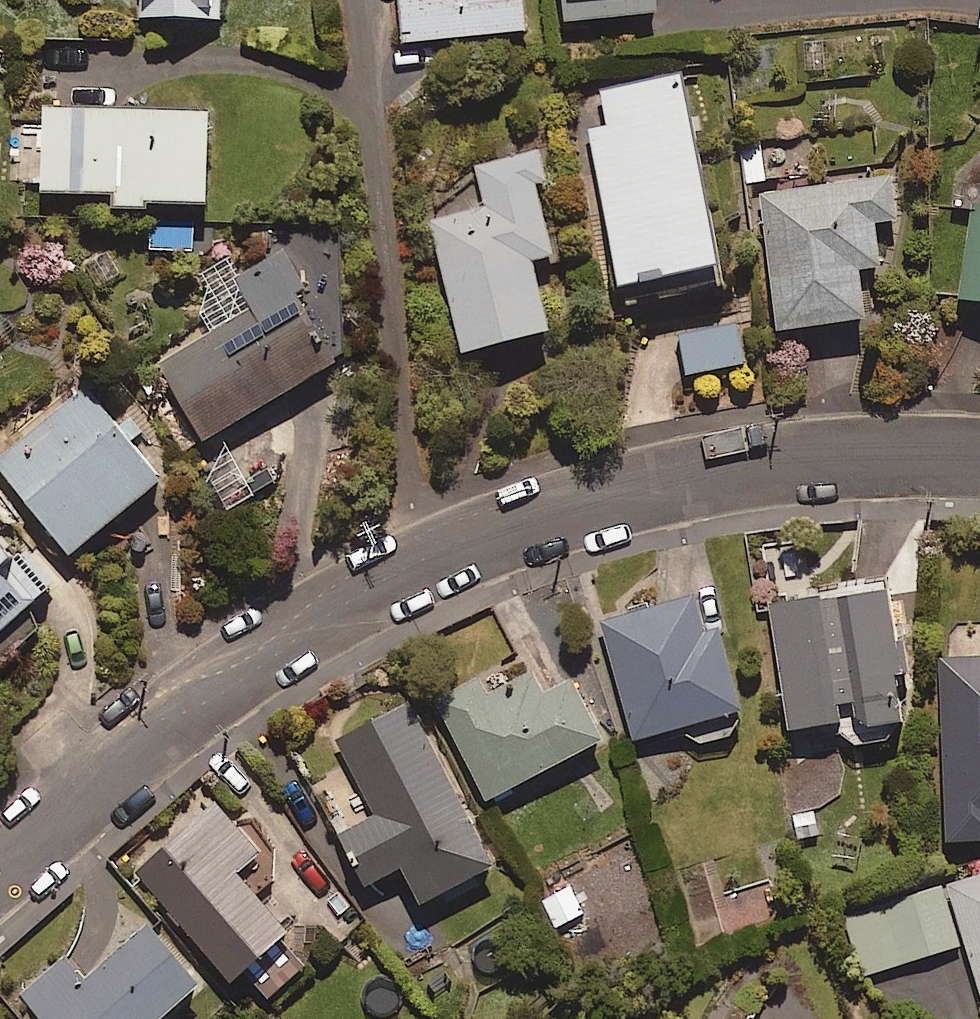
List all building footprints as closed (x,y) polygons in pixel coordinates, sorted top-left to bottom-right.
[(141,25),(179,36),(179,40),(190,40),(190,36),(211,33),(211,29),(226,26),(226,0),(141,0),(141,25)] [(407,52),(531,44),(527,0),(403,0),(407,52)] [(566,30),(660,23),(658,0),(564,0),(566,30)] [(617,133),(600,135),(629,313),(729,297),(698,107),(675,111),(673,100),(613,110),(617,133)] [(213,124),(46,122),(45,205),(120,206),(120,218),(212,219),(213,124)] [(550,188),(542,155),(477,170),(487,212),(434,225),(468,368),(555,348),(536,272),(557,267),(539,191),(550,188)] [(902,232),(898,184),(766,194),(777,343),(867,336),(864,283),(884,282),(881,234),(902,232)] [(977,210),(966,315),(979,317),(979,211),(977,210)] [(345,375),(282,259),(237,284),(255,317),(163,368),(208,450),(345,375)] [(743,375),(740,328),(684,332),(687,379),(743,375)] [(145,436),(131,417),(118,427),(91,391),(0,460),(0,471),(72,566),(169,492),(160,481),(169,475),(144,443),(140,446),(136,442),(145,436)] [(0,564),(0,674),(36,645),(23,628),(49,608),(32,588),(24,595),(0,564)] [(891,625),(883,575),(767,593),(786,718),(834,710),(831,690),(849,687),(852,708),(899,701),(893,658),(904,657),(899,624),(891,625)] [(631,729),(677,717),(693,730),(708,731),(722,725),(731,712),(733,702),(716,621),(699,624),(689,585),(598,612),(631,729)] [(936,652),(944,832),(979,831),(979,650),(936,652)] [(504,670),(499,662),(460,685),(464,693),(452,700),(457,708),(440,718),(480,789),(595,723),(563,668),(536,684),(522,660),(504,670)] [(349,763),(320,778),(342,821),(335,825),(361,876),(397,857),(414,890),(487,852),(404,692),(331,730),(349,763)] [(253,844),(206,793),(129,862),(226,971),(238,959),(266,990),(301,959),(270,924),(279,916),(231,863),(253,844)] [(845,916),(865,973),(962,939),(979,990),(979,868),(845,916)] [(40,1018),(143,1018),(194,973),(144,920),(80,978),(64,961),(21,999),(40,1018)]
